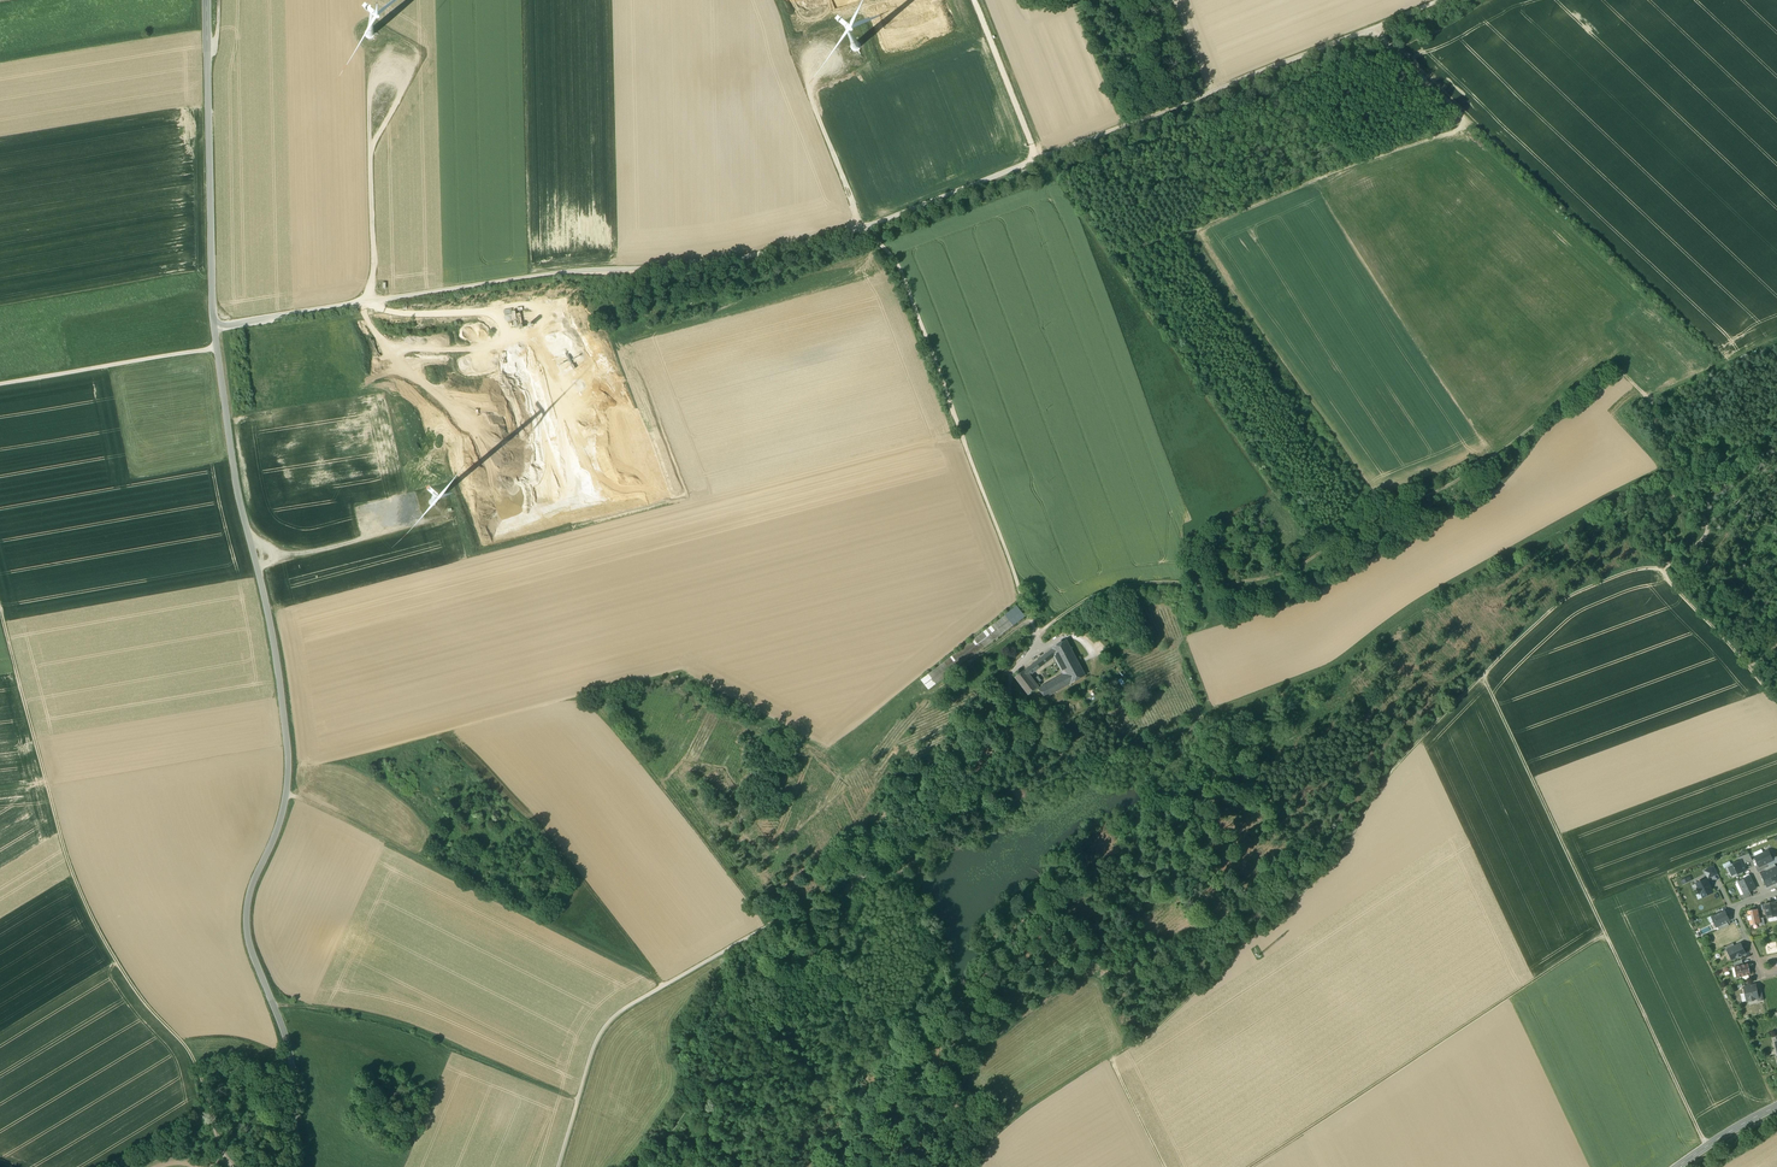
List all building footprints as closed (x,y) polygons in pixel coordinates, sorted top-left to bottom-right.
[(1018,607),(922,681),(929,690),(1025,617),(1018,607)] [(1067,641),(1053,649),(1055,654),(1067,674),(1071,683),(1087,676),(1067,641)] [(1053,649),(1040,659),(1043,663),(1055,654),(1053,649)] [(1040,659),(1024,671),(1028,675),(1031,673),(1032,673),(1044,664),(1043,663),(1040,659)] [(1028,675),(1024,671),(1015,678),(1028,695),(1037,688),(1028,675)] [(1067,674),(1039,689),(1045,698),(1071,683),(1067,674)] [(1769,851),(1755,857),(1759,867),(1773,860),(1769,851)] [(1749,854),(1737,858),(1739,862),(1742,861),(1744,865),(1746,864),(1745,863),(1752,860),(1749,854)] [(1744,865),(1742,861),(1739,862),(1727,868),(1729,872),(1731,872),(1733,877),(1747,871),(1744,865)] [(1775,864),(1765,868),(1767,872),(1776,868),(1775,864)] [(1714,867),(1705,871),(1709,878),(1717,874),(1714,867)] [(1762,875),(1768,887),(1774,883),(1776,882),(1776,867),(1776,868),(1767,872),(1762,875)] [(1682,884),(1691,879),(1689,875),(1680,880),(1682,884)] [(1750,877),(1739,882),(1745,894),(1750,892),(1755,889),(1750,877)] [(1706,879),(1697,884),(1699,888),(1697,889),(1700,894),(1701,893),(1703,898),(1713,893),(1706,879)] [(1752,896),(1750,892),(1745,894),(1740,896),(1742,900),(1752,896)] [(1765,905),(1768,917),(1776,915),(1776,913),(1775,904),(1775,903),(1765,905)] [(1758,909),(1748,911),(1749,916),(1747,916),(1748,921),(1750,921),(1751,925),(1761,923),(1760,918),(1758,909)] [(1730,921),(1725,911),(1712,917),(1717,927),(1718,927),(1728,922),(1730,921)] [(1733,943),(1723,948),(1725,952),(1728,950),(1735,947),(1733,943)] [(1735,947),(1728,950),(1732,960),(1745,954),(1741,944),(1735,947)] [(1742,959),(1732,964),(1733,967),(1735,967),(1743,965),(1742,959)] [(1743,965),(1735,967),(1737,977),(1738,977),(1738,978),(1739,978),(1740,978),(1741,978),(1742,977),(1742,976),(1751,974),(1748,964),(1743,965)] [(1756,984),(1744,987),(1744,988),(1743,989),(1744,993),(1745,993),(1747,1001),(1750,1000),(1751,1001),(1754,1000),(1759,999),(1757,990),(1756,984)]
